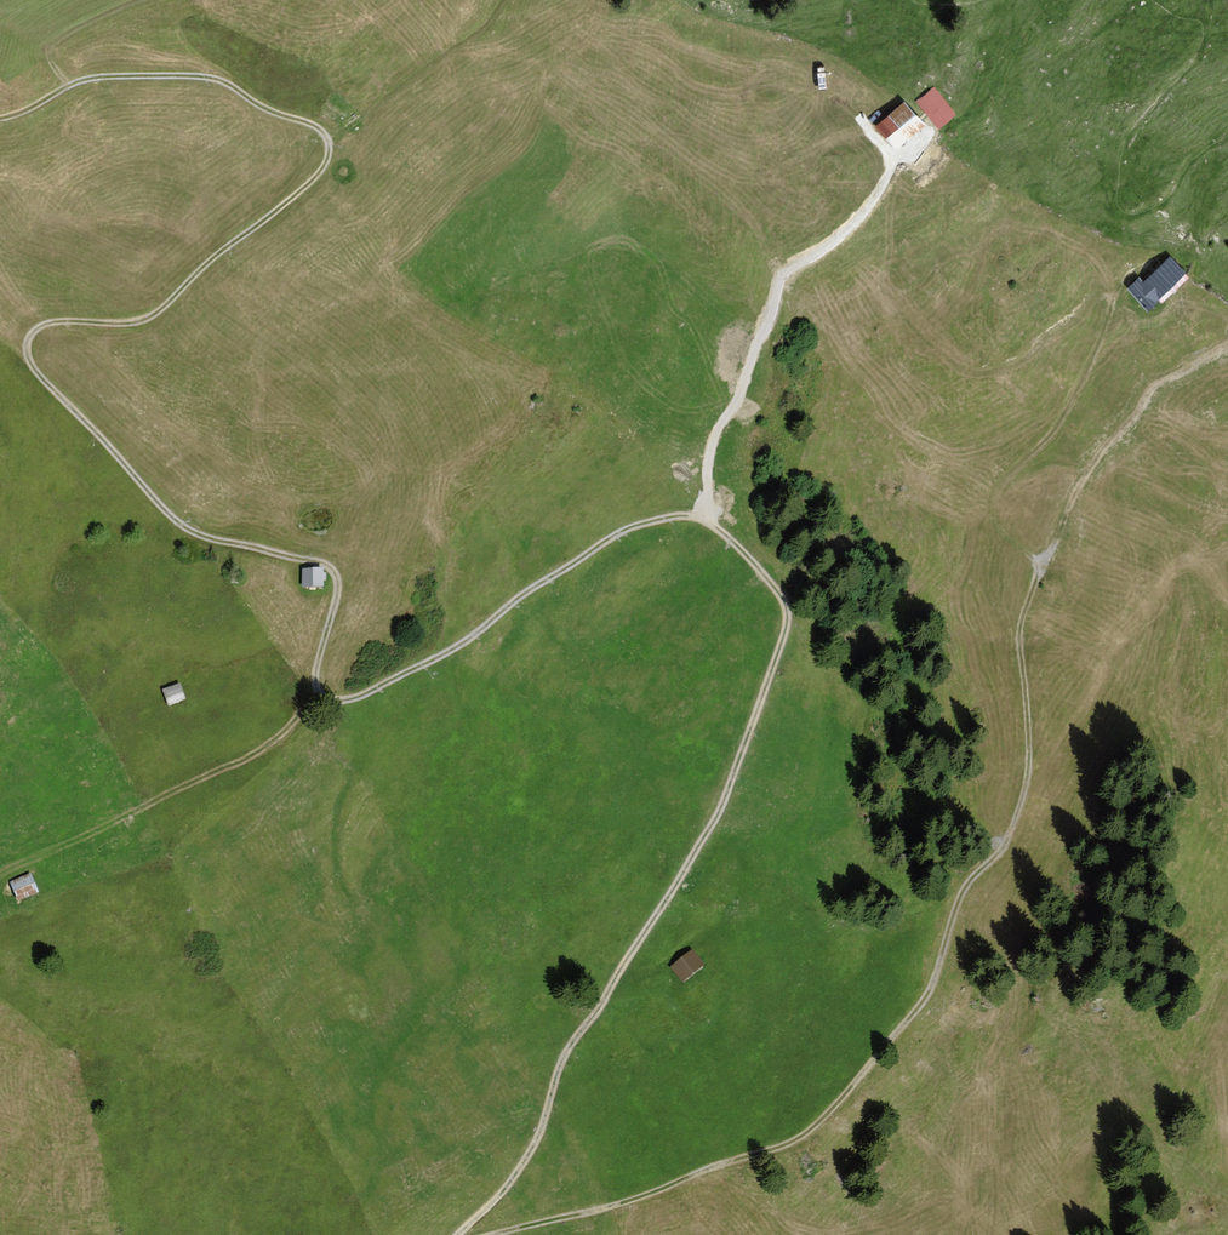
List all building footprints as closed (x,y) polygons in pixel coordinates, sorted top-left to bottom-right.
[(933,86),(916,97),(934,126),(951,113),(933,86)] [(893,146),(920,122),(902,100),(874,124),(893,146)] [(1183,276),(1167,255),(1129,285),(1145,305),(1183,276)] [(320,569),(301,570),(301,589),(320,588),(320,569)] [(185,699),(179,684),(162,690),(167,706),(185,699)] [(29,873),(8,881),(16,901),(37,893),(29,873)] [(698,963),(687,950),(666,967),(676,979),(698,963)]
